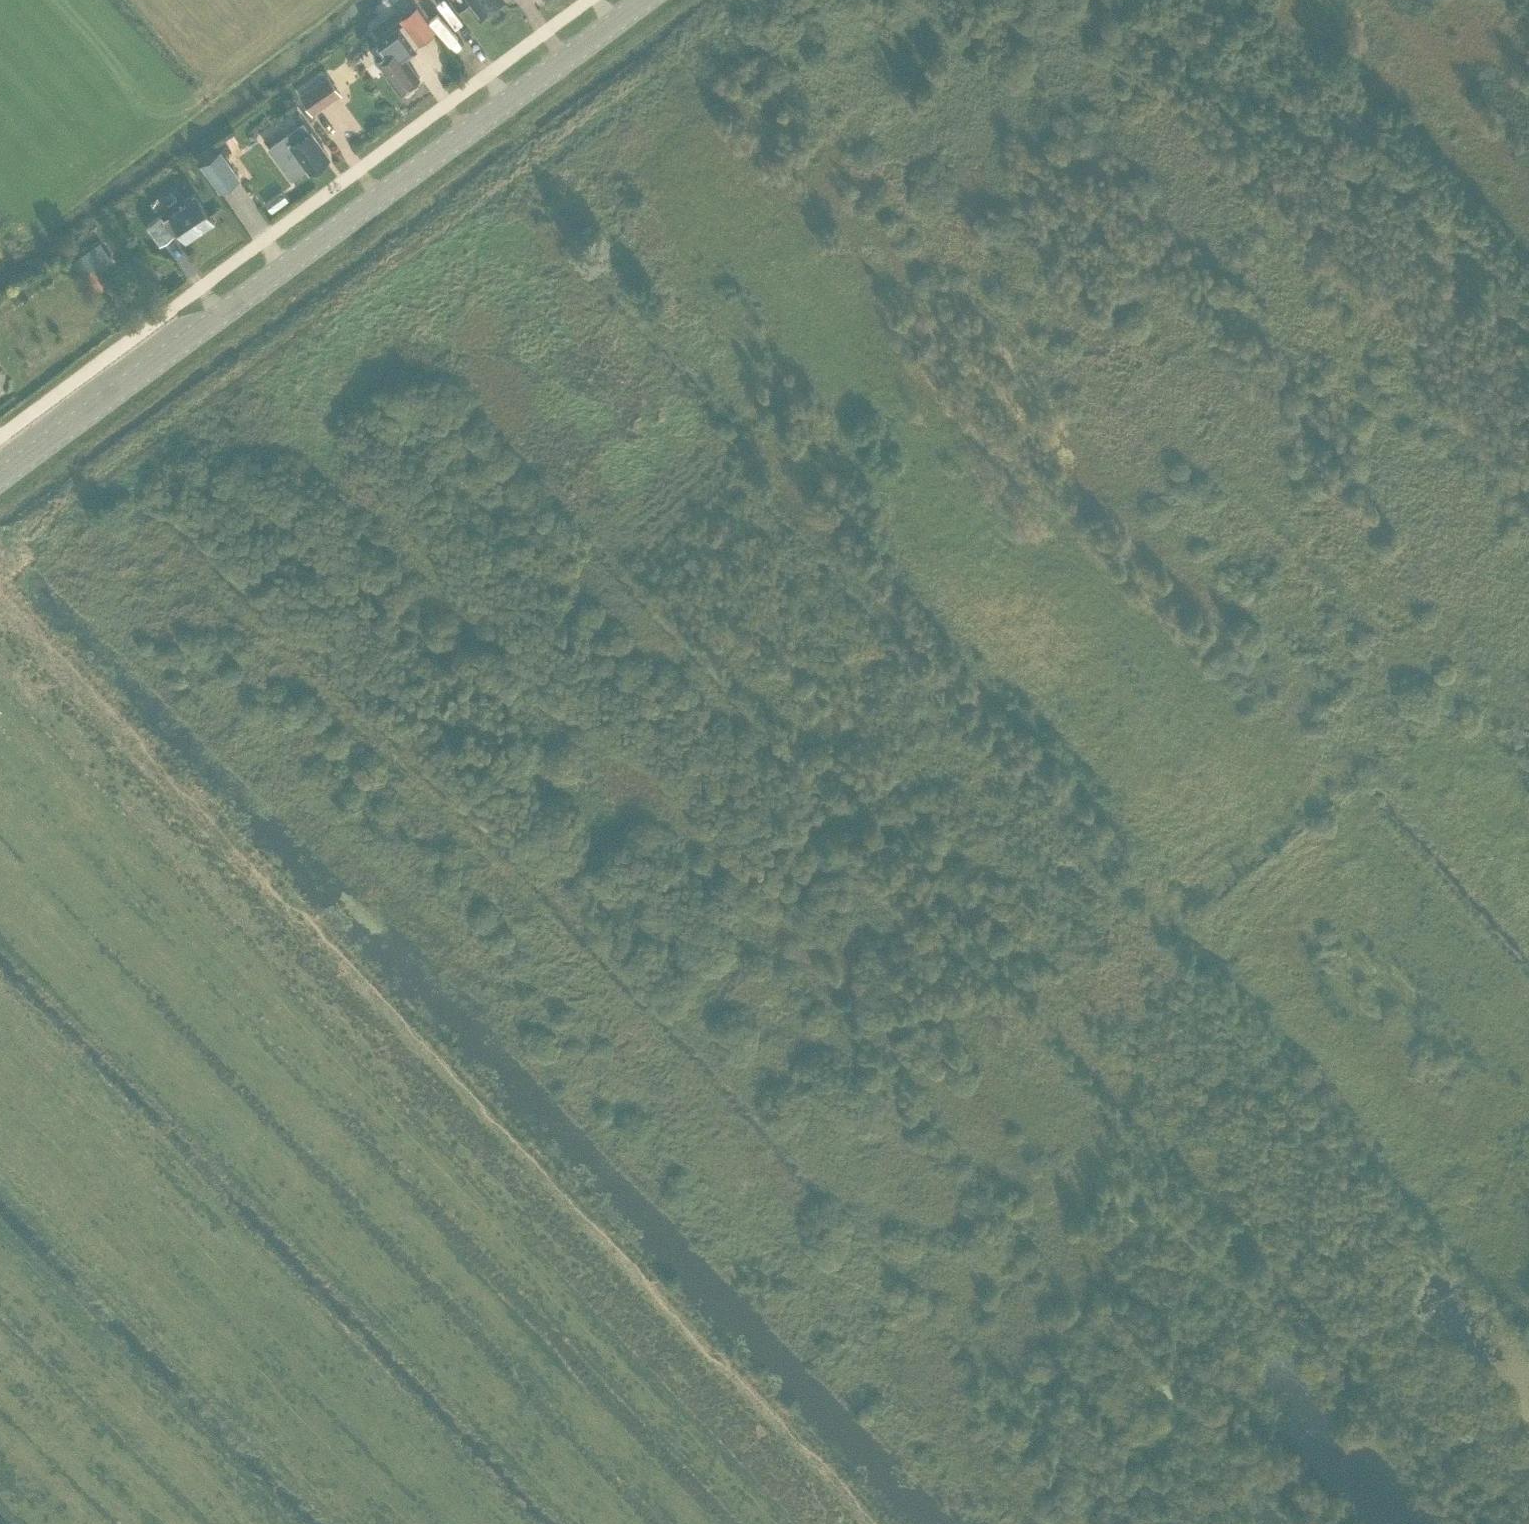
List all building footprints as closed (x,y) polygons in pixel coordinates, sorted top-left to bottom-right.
[(393,11),(409,0),(385,0),(393,11)] [(481,15),(501,0),(470,0),(481,15)] [(435,33),(416,6),(398,18),(402,23),(378,41),(388,54),(377,61),(399,92),(419,78),(406,58),(417,50),(415,48),(435,33)] [(227,45),(238,57),(248,49),(238,36),(227,45)] [(342,94),(328,75),(298,97),(311,116),(342,94)] [(303,122),(270,146),(292,176),(306,166),(310,171),(330,157),(311,131),(310,131),(303,122)] [(247,183),(227,157),(208,171),(228,197),(247,183)] [(186,240),(214,222),(194,192),(184,199),(187,202),(169,215),(170,217),(164,220),(160,214),(147,223),(161,243),(173,234),(179,230),(186,240)] [(110,255),(100,241),(71,261),(94,293),(106,284),(93,266),(110,255)]
